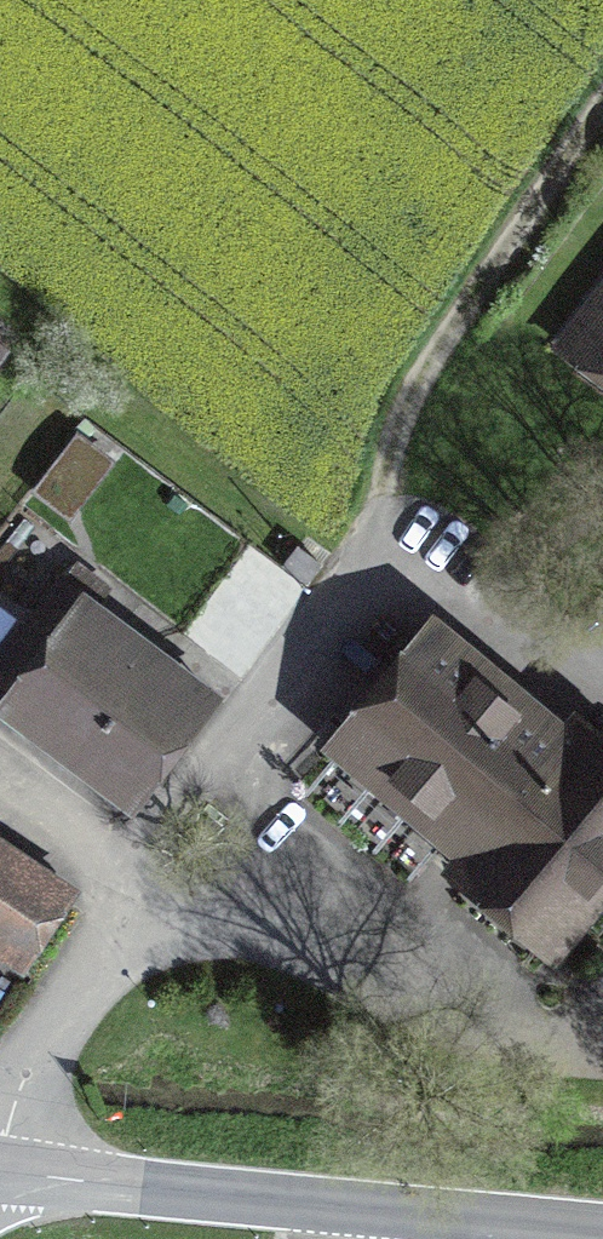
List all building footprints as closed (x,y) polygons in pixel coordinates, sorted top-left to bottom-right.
[(567,355),(602,384),(602,311),(567,355)] [(302,548),(284,570),(306,588),(324,565),(302,548)] [(193,695),(65,595),(0,678),(0,685),(124,782),(193,695)] [(431,652),(352,743),(486,858),(477,869),(554,936),(568,920),(591,940),(602,927),(602,781),(546,731),(535,743),(431,652)] [(2,859),(0,862),(0,953),(24,970),(70,906),(2,859)]
